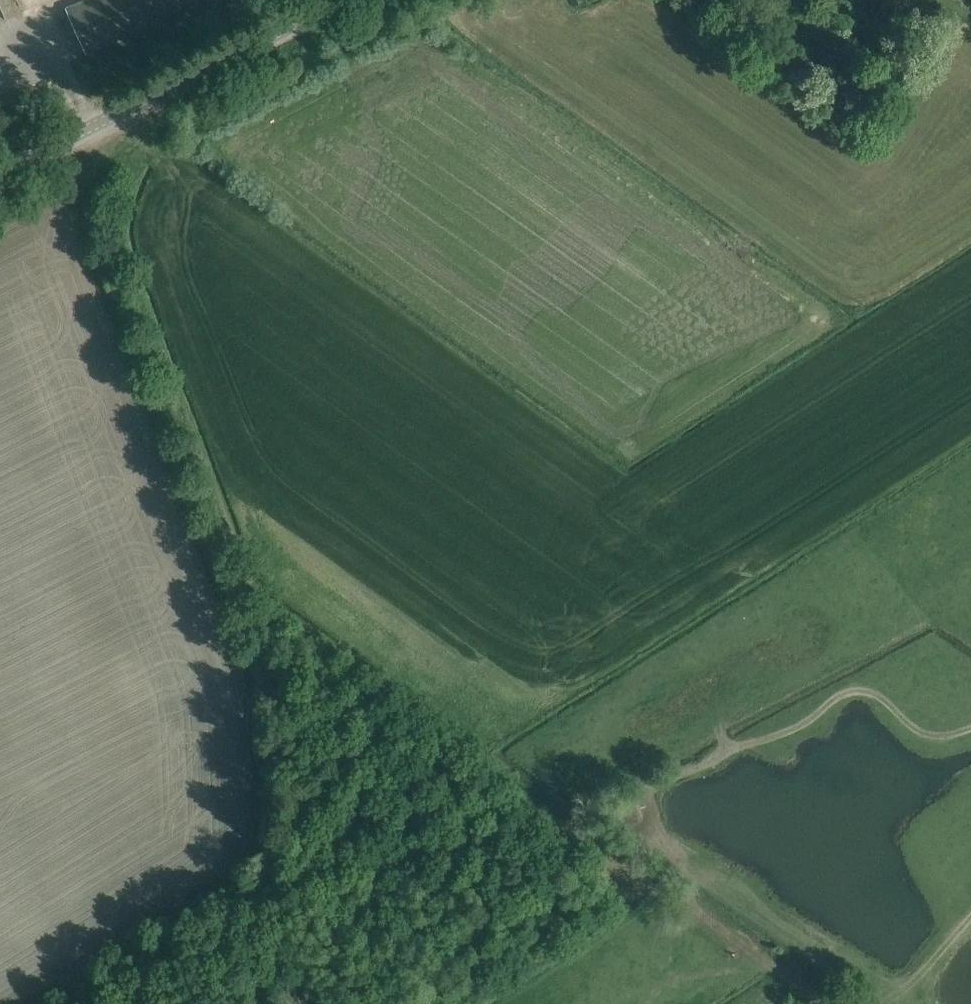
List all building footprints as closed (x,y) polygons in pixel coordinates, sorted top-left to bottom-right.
[(78,35),(87,53),(206,0),(82,0),(66,7),(78,35)]
